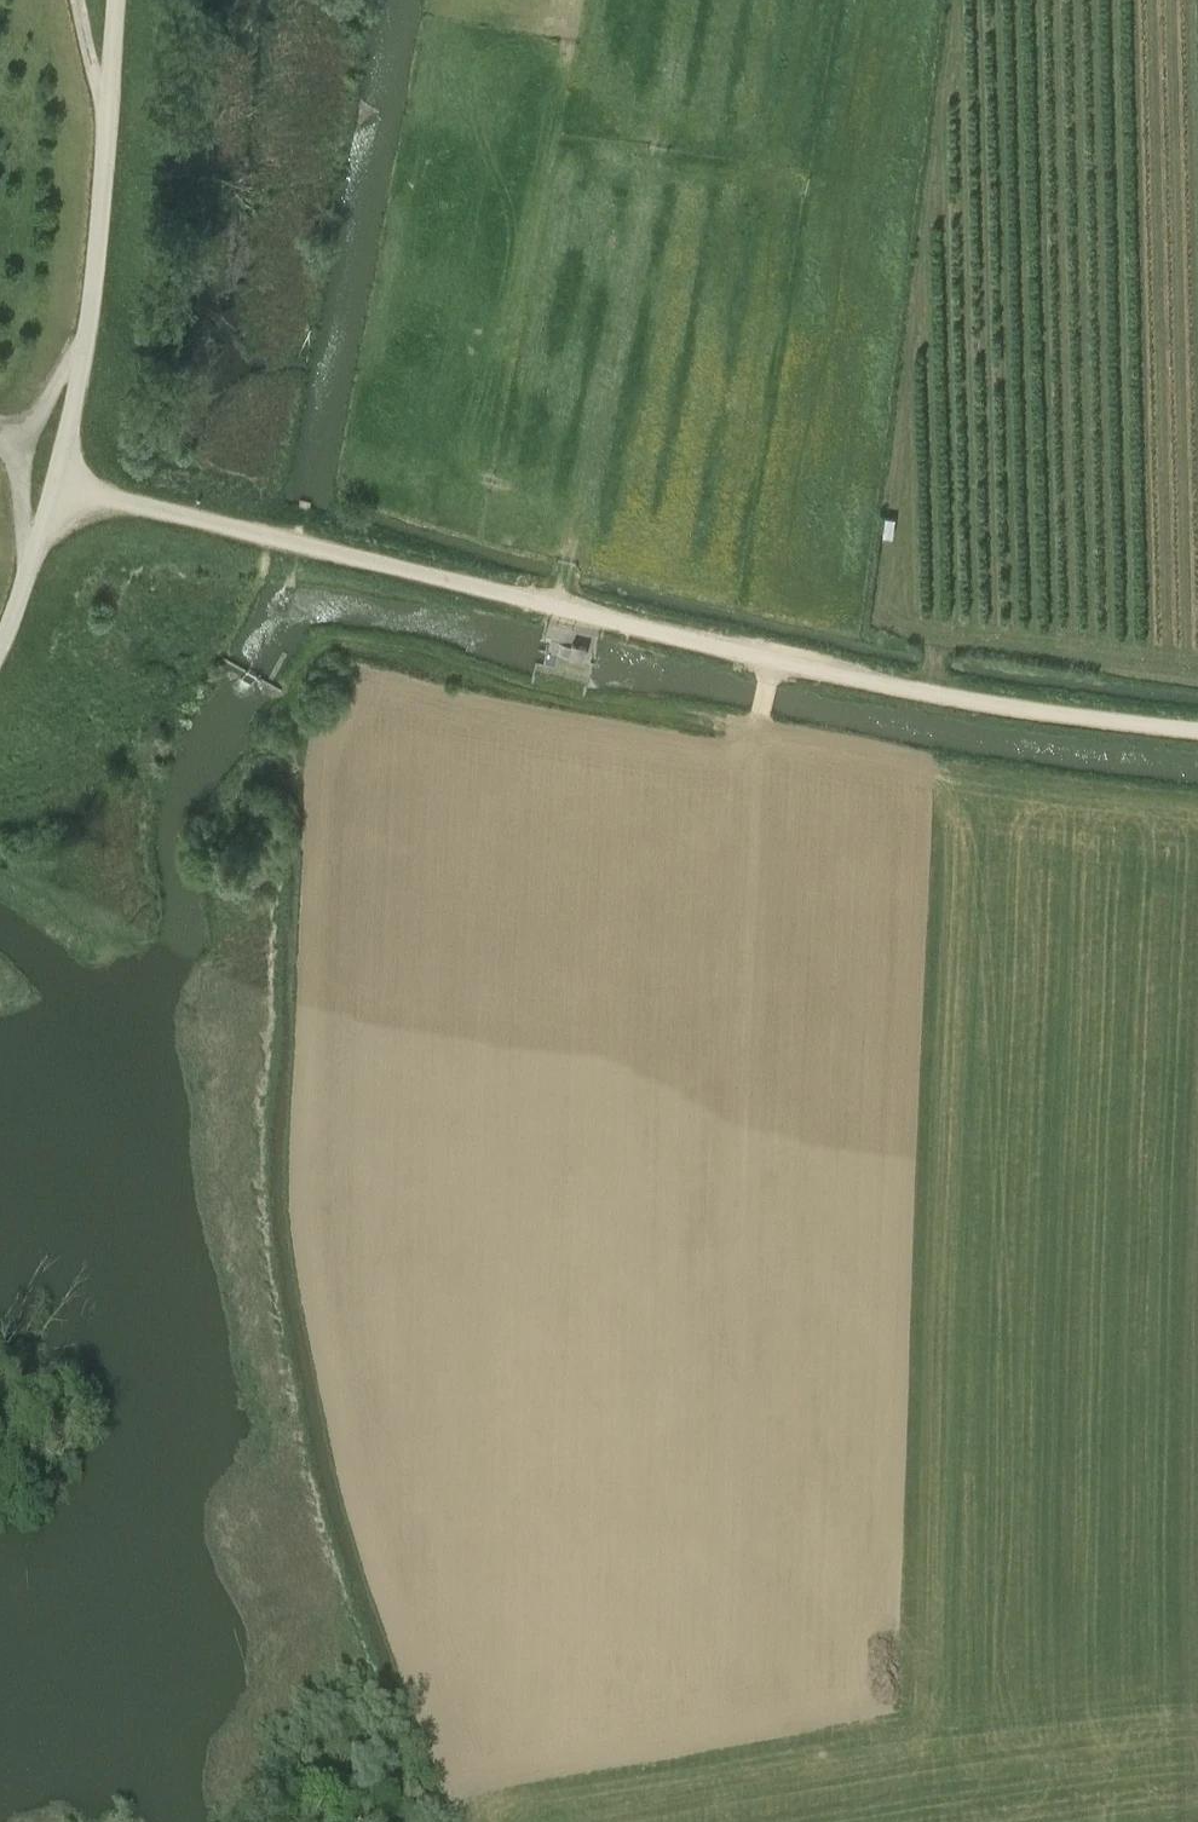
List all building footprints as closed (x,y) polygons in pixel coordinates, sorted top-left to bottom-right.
[(567,659),(582,662),(585,646),(570,643),(567,659)]
